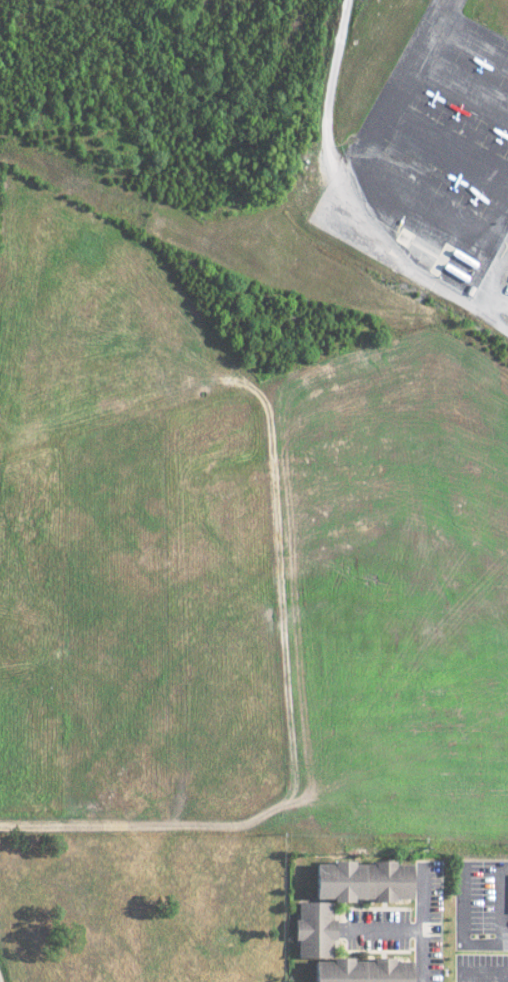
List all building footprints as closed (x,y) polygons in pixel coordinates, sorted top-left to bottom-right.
[(332,903),(348,903),(349,899),(407,901),(408,865),(312,861),(310,901),(294,901),(293,942),(295,942),(295,959),(311,959),(310,981),(406,981),(406,962),(330,959),(332,903)]
